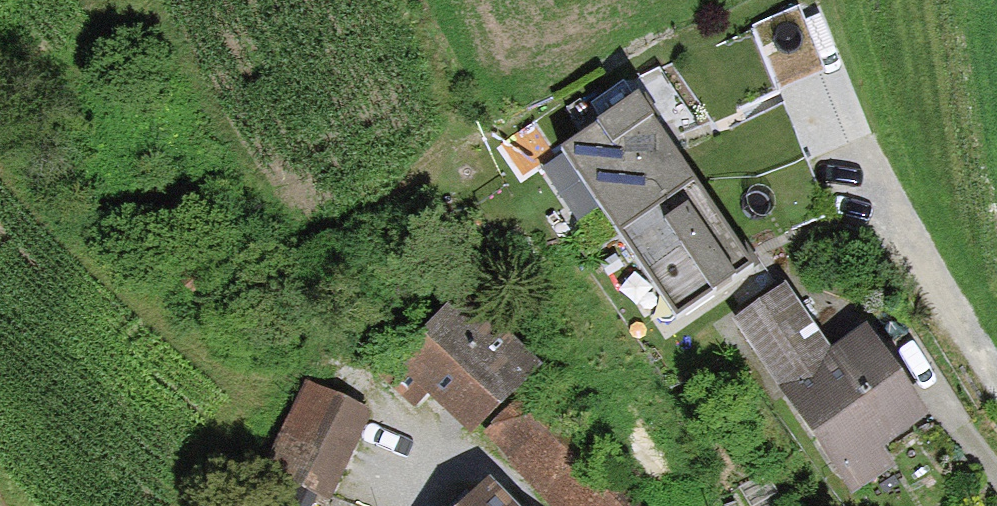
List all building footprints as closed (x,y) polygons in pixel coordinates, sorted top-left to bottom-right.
[(673,325),(754,272),(747,262),(640,102),(559,155),(673,325)] [(784,285),(730,321),(851,499),(897,468),(885,451),(928,422),(867,332),(832,355),(784,285)] [(375,372),(413,412),(425,400),(471,448),(483,436),(521,401),(547,376),(471,296),(422,343),(414,335),(375,372)] [(330,502),(372,413),(309,384),(268,473),(330,502)] [(521,401),(483,436),(553,505),(624,505),(521,401)] [(490,486),(469,505),(509,505),(490,486)]
